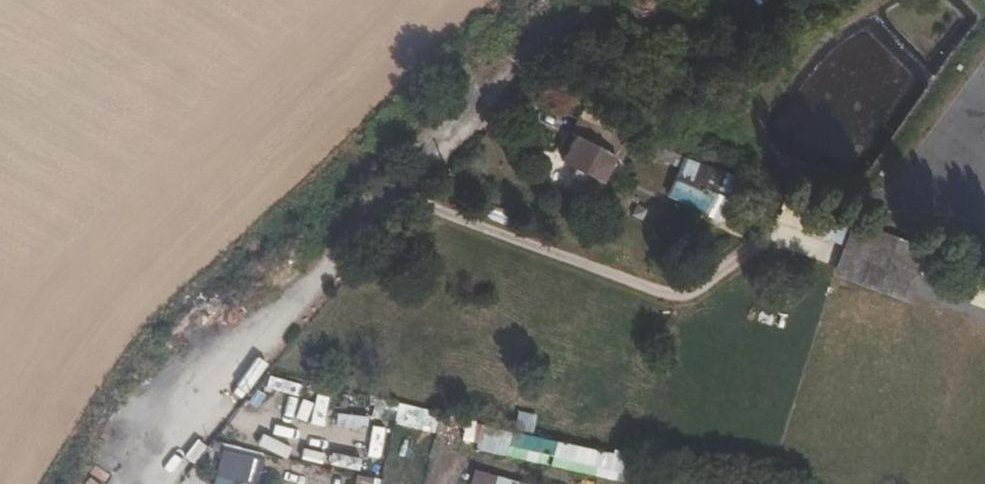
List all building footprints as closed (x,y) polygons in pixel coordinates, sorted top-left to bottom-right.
[(642,120),(584,98),(577,119),(636,140),(642,120)] [(642,141),(636,140),(577,119),(570,133),(574,136),(560,162),(574,170),(568,179),(584,186),(588,178),(599,183),(613,157),(619,161),(627,148),(639,153),(644,143),(642,141)] [(644,143),(639,153),(679,166),(682,157),(644,143)] [(738,207),(746,181),(682,157),(678,166),(668,196),(690,204),(689,208),(710,217),(713,209),(721,211),(725,203),(738,207)] [(846,237),(851,219),(790,196),(783,214),(846,237)] [(721,211),(713,209),(710,217),(718,219),(721,211)] [(783,214),(779,224),(841,246),(846,237),(783,214)] [(841,246),(832,276),(901,302),(924,245),(872,225),(851,219),(846,237),(841,246)] [(928,246),(924,245),(901,302),(907,304),(928,246)] [(979,265),(965,303),(984,311),(984,267),(979,265)] [(396,402),(374,397),(370,417),(391,422),(396,402)] [(439,412),(396,402),(391,422),(434,432),(439,412)] [(519,411),(515,430),(532,434),(537,415),(519,411)] [(510,429),(480,422),(474,447),(504,454),(510,429)] [(603,451),(510,429),(504,454),(595,476),(597,468),(599,469),(603,451)] [(213,441),(212,449),(226,453),(220,475),(257,483),(261,483),(266,459),(264,459),(265,454),(213,441)] [(509,477),(471,472),(470,483),(508,483),(509,477)]
